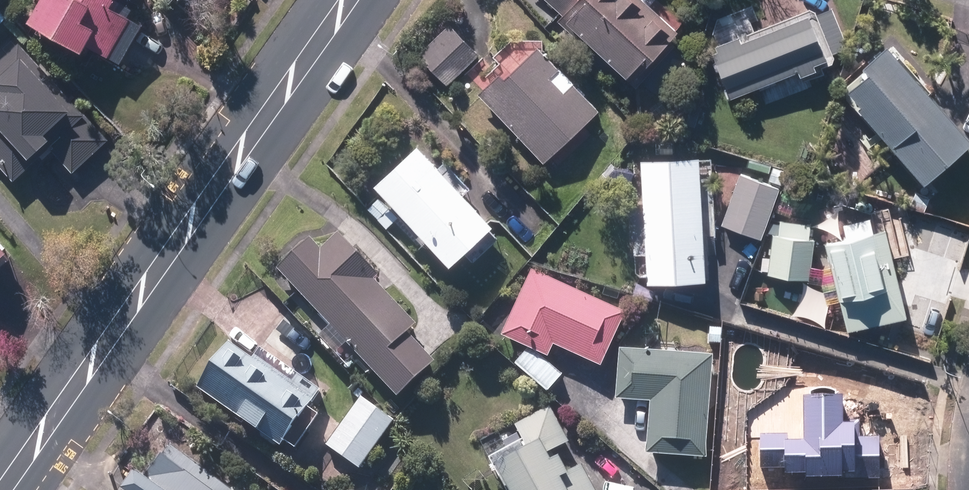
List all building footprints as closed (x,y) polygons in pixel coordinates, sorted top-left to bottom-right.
[(119,60),(132,38),(135,45),(143,45),(147,39),(144,31),(136,31),(141,22),(121,11),(128,0),(52,0),(51,1),(57,5),(44,27),(97,58),(102,50),(119,60)] [(640,85),(688,34),(652,0),(554,0),(569,15),(564,20),(581,36),(589,28),(636,73),(632,77),(640,85)] [(716,52),(736,98),(808,68),(810,73),(840,60),(844,50),(847,49),(851,38),(839,7),(822,15),(821,11),(751,41),(748,35),(759,30),(753,16),(729,27),(722,44),(725,48),(716,52)] [(426,52),(453,81),(483,53),(456,24),(426,52)] [(935,181),(968,150),(968,124),(898,42),(875,62),(882,70),(860,90),(872,102),(868,105),(935,181)] [(19,182),(57,149),(78,174),(112,143),(25,45),(0,68),(0,161),(19,182)] [(485,92),(550,161),(605,109),(545,45),(514,74),(510,68),(485,92)] [(691,123),(699,126),(703,109),(695,107),(691,123)] [(657,138),(657,149),(674,148),(674,138),(657,138)] [(386,181),(460,261),(501,222),(427,143),(386,181)] [(652,239),(655,280),(714,277),(706,155),(647,160),(650,201),(636,202),(638,239),(652,239)] [(726,223),(765,238),(784,189),(745,175),(726,223)] [(830,242),(850,321),(911,306),(892,229),(880,232),(876,217),(851,223),(854,236),(830,242)] [(771,274),(814,280),(819,239),(783,234),(784,223),(772,221),(771,233),(777,234),(771,274)] [(284,268),(404,396),(441,362),(412,331),(420,323),(378,279),(381,275),(343,234),(326,250),(316,238),(284,268)] [(18,255),(0,236),(0,272),(18,255)] [(558,344),(606,366),(630,312),(536,271),(507,335),(553,356),(558,344)] [(708,329),(708,344),(724,344),(723,328),(708,329)] [(205,387),(288,444),(325,389),(265,348),(258,358),(236,342),(205,387)] [(520,363),(554,391),(566,376),(533,348),(520,363)] [(653,453),(711,457),(716,355),(623,349),(621,398),(656,399),(653,453)] [(853,478),(886,479),(886,437),(865,437),(866,424),(854,424),(854,397),(815,397),(815,441),(794,442),(794,436),(765,435),(765,467),(794,467),(794,473),(816,473),(817,477),(853,477),(853,478)] [(332,446),(363,468),(397,421),(365,398),(332,446)] [(586,465),(577,471),(569,456),(562,459),(557,452),(574,442),(553,406),(521,424),(535,448),(507,464),(521,489),(601,489),(586,465)] [(174,445),(153,475),(145,469),(131,487),(135,489),(235,489),(174,445)] [(721,484),(741,485),(742,464),(722,463),(721,484)]
